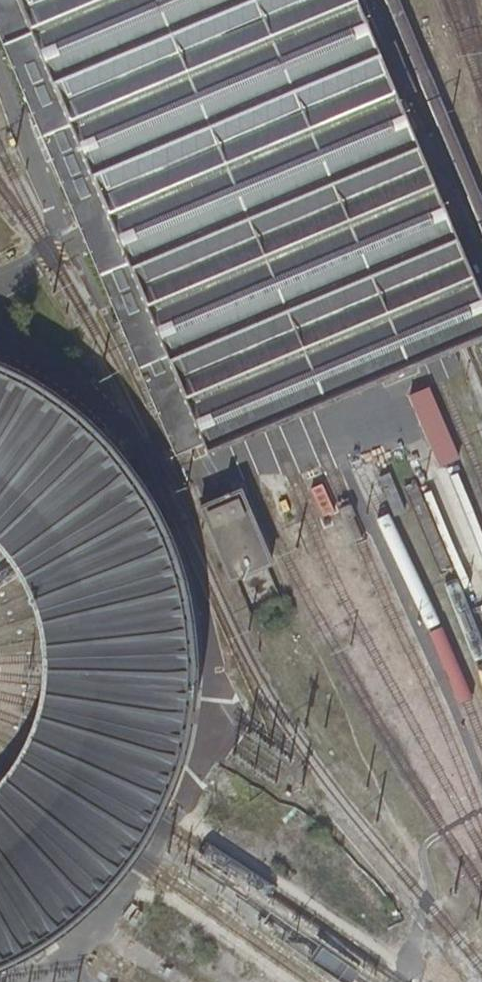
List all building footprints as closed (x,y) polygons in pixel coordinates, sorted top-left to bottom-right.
[(191,468),(481,348),(481,338),(339,0),(0,0),(0,7),(186,456),(191,468)] [(0,7),(0,67),(166,465),(186,456),(0,7)] [(7,556),(21,578),(32,602),(38,626),(42,654),(42,679),(38,704),(30,729),(19,751),(4,771),(0,775),(0,967),(3,966),(30,953),(61,934),(87,913),(109,890),(128,867),(148,838),(166,806),(179,778),(189,749),(195,713),(200,670),(197,628),(192,589),(182,552),(170,520),(151,486),(129,455),(104,425),(79,402),(49,380),(17,361),(0,353),(0,547),(7,556)] [(422,393),(402,402),(431,473),(452,465),(422,393)] [(316,453),(294,454),(295,469),(316,468),(316,453)] [(245,572),(262,565),(270,562),(239,484),(193,502),(224,580),(245,572)] [(262,565),(245,572),(230,578),(244,612),(276,599),(262,565)] [(159,906),(133,887),(112,915),(138,934),(159,906)] [(257,966),(245,981),(279,981),(257,966)]
